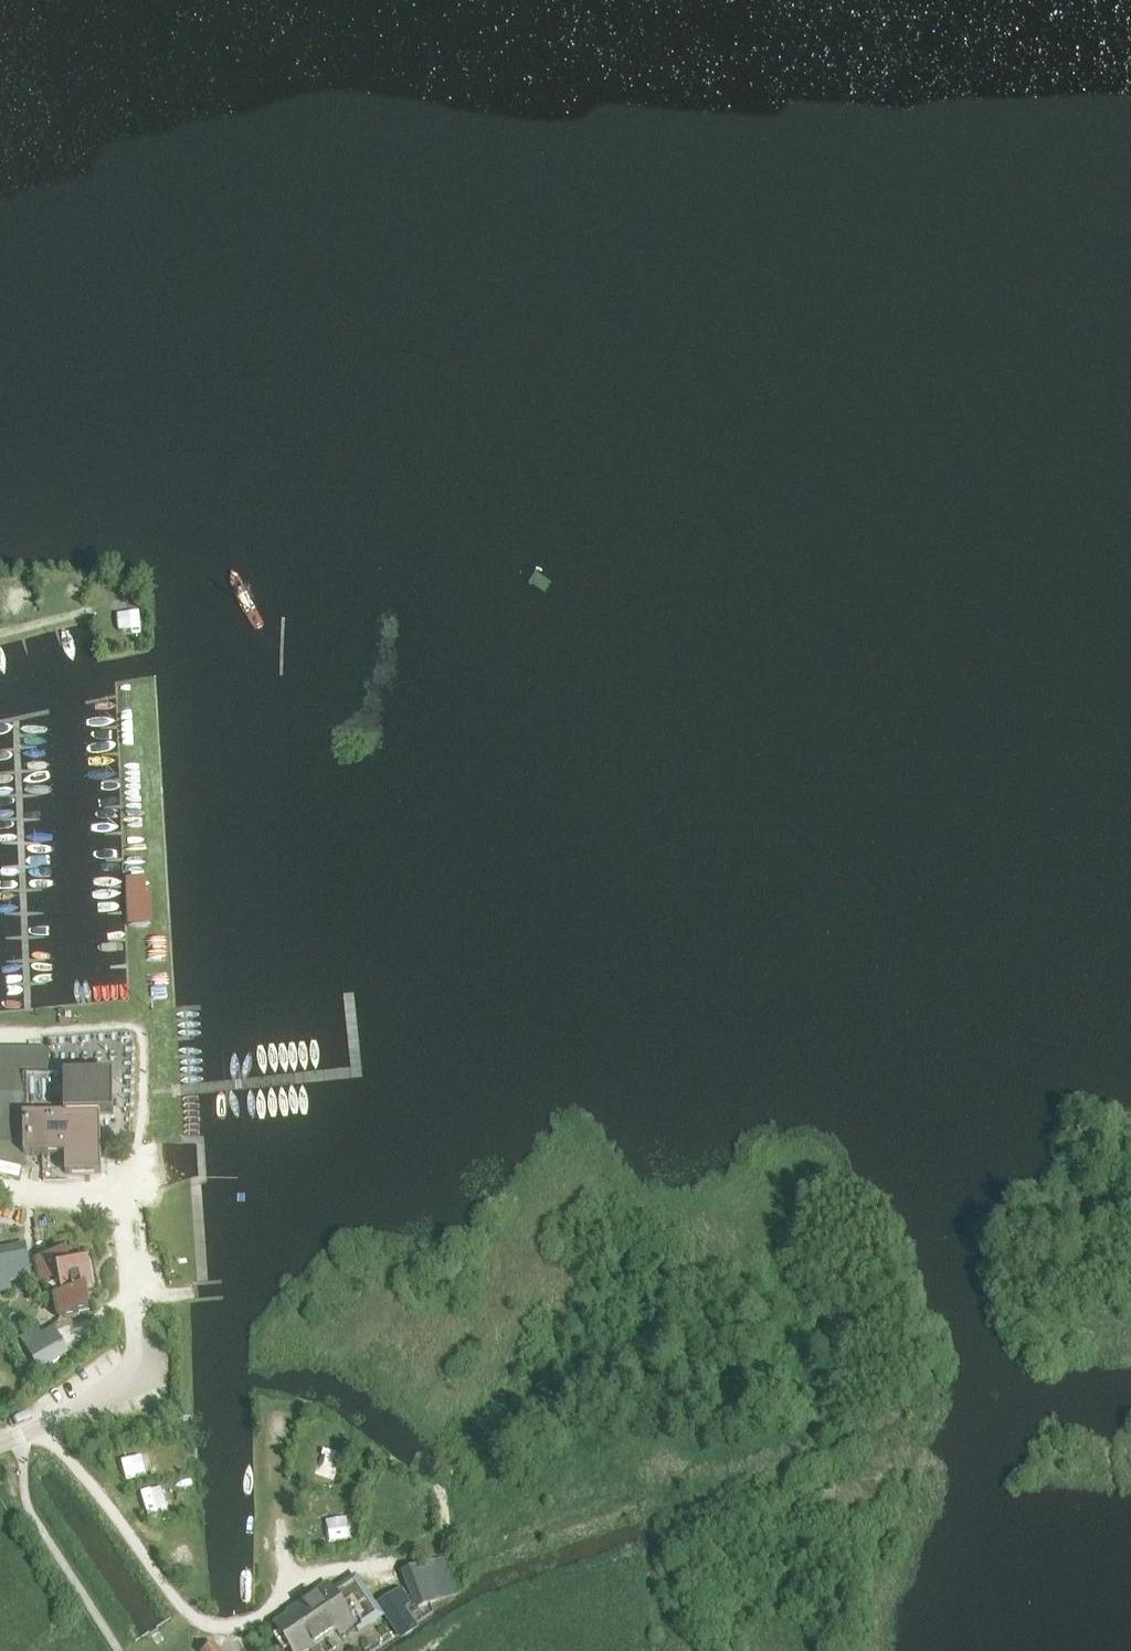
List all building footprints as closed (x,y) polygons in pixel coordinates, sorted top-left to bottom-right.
[(126,872),(128,921),(153,920),(150,871),(126,872)] [(65,1159),(66,1173),(100,1173),(99,1133),(97,1133),(96,1118),(113,1117),(112,1074),(95,1074),(81,1074),(46,1075),(46,1050),(0,1051),(0,1162),(25,1168),(24,1160),(65,1159)] [(11,1289),(9,1281),(32,1277),(25,1243),(0,1248),(0,1291),(11,1289)] [(85,1295),(92,1294),(87,1268),(82,1269),(79,1252),(35,1261),(40,1284),(60,1280),(63,1298),(55,1300),(59,1320),(89,1314),(85,1295)] [(42,1334),(38,1326),(20,1337),(39,1370),(69,1352),(53,1327),(42,1334)] [(322,1452),(319,1477),(338,1479),(341,1454),(322,1452)] [(330,1540),(350,1535),(345,1514),(325,1519),(330,1540)] [(457,1594),(442,1555),(401,1572),(417,1611),(457,1594)] [(339,1635),(353,1627),(359,1635),(384,1617),(355,1575),(332,1591),(327,1584),(297,1603),(300,1608),(276,1624),(293,1650),(307,1650),(337,1632),(339,1635)] [(397,1633),(402,1640),(419,1628),(415,1622),(406,1609),(412,1606),(401,1589),(378,1604),(397,1633)]
